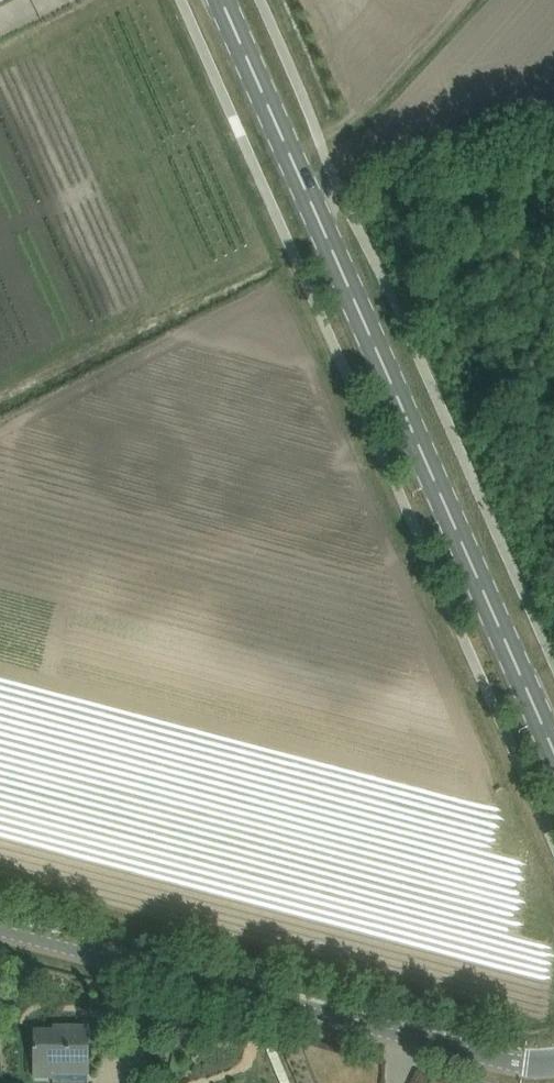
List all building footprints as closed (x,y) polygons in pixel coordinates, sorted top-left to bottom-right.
[(53,1068),(66,1069),(88,1069),(88,1027),(66,1026),(66,1031),(35,1030),(35,1045),(33,1045),(33,1049),(35,1049),(35,1068),(35,1077),(53,1078),(53,1068)]
